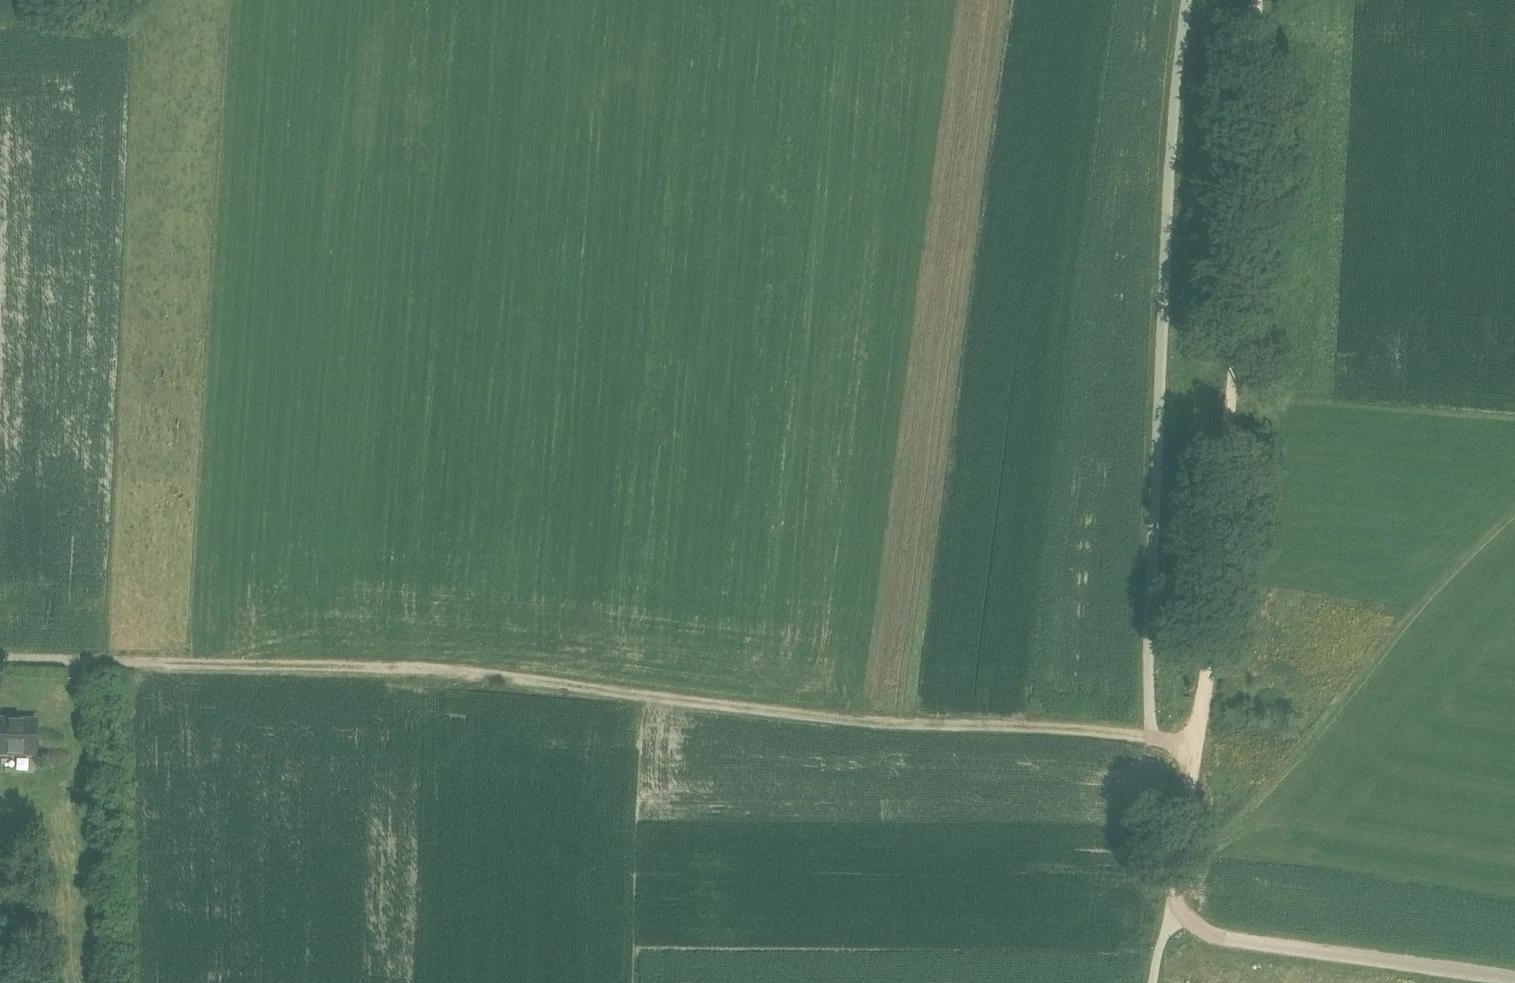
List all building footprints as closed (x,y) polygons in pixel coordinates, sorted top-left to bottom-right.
[(37,754),(38,722),(0,720),(0,752),(37,754)]
